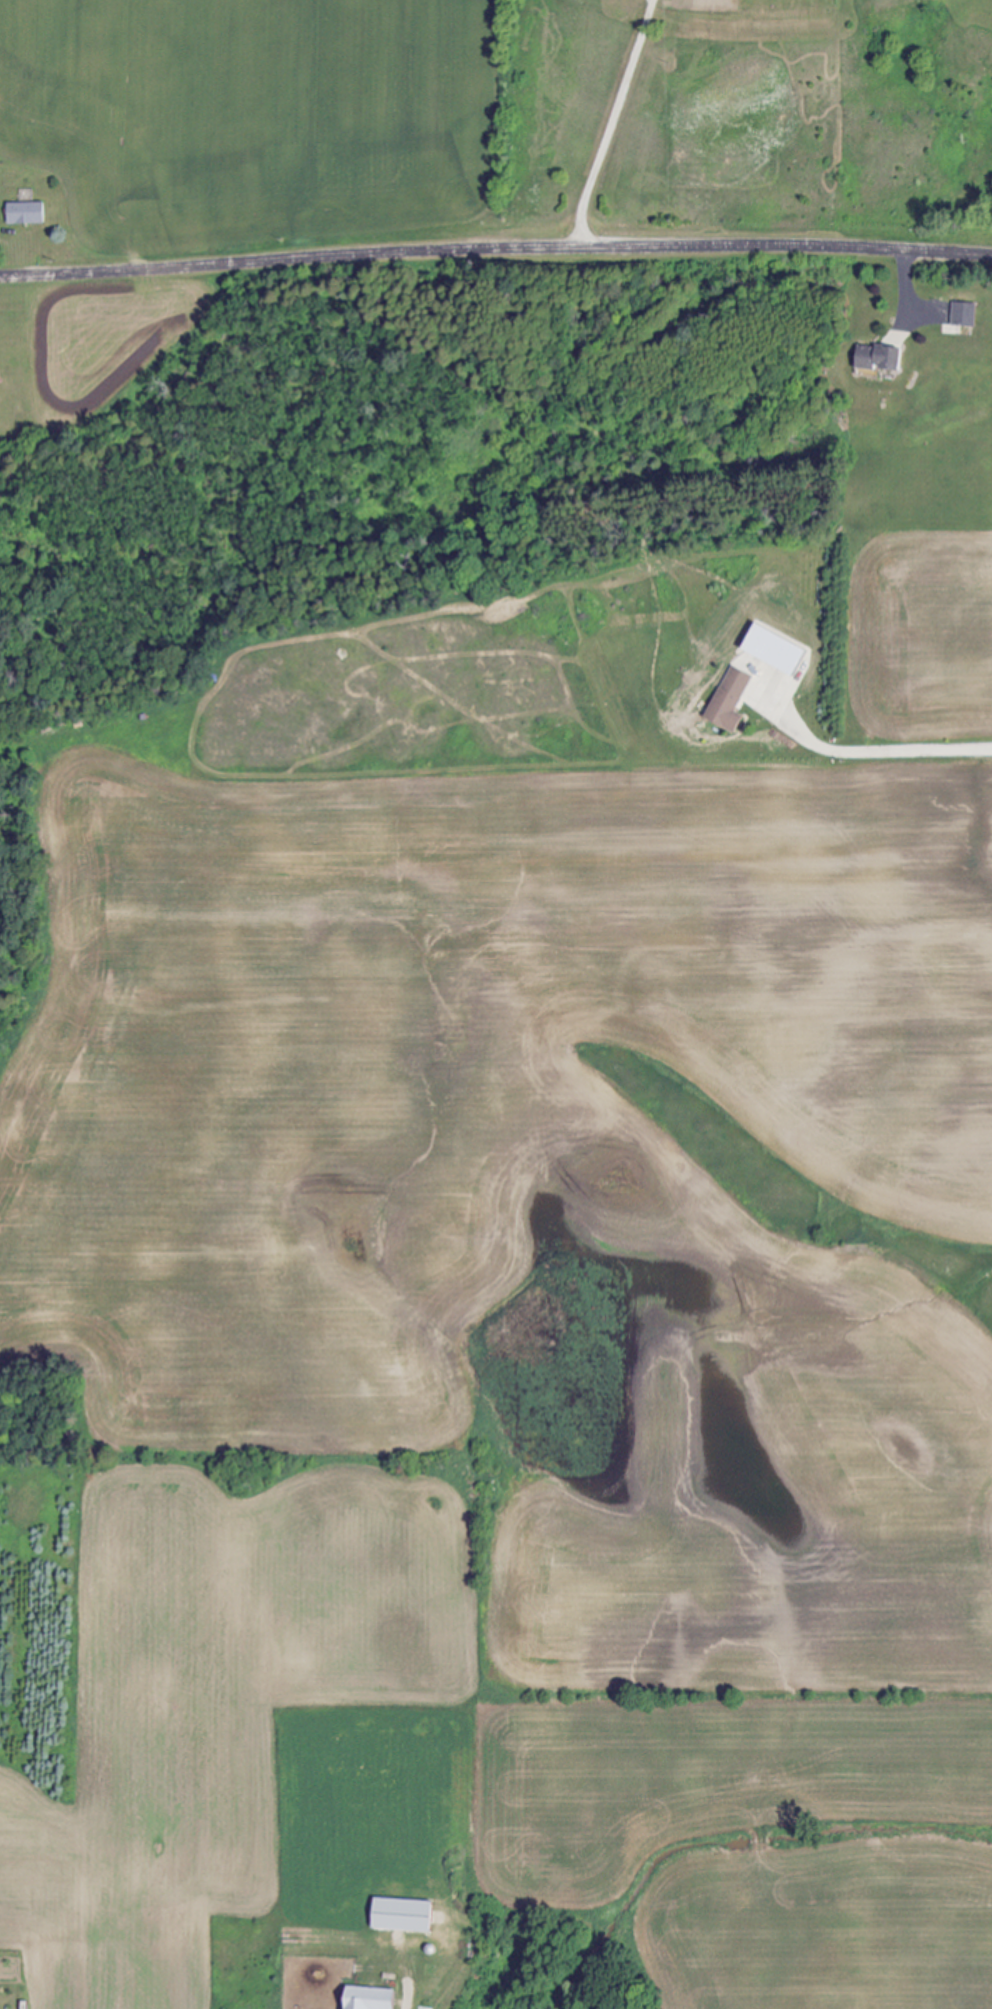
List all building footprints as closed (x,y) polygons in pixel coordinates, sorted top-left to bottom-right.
[(44,223),(43,202),(4,203),(5,224),(44,223)] [(949,326),(972,327),(974,303),(950,302),(949,326)] [(895,371),(896,348),(852,345),(851,368),(895,371)] [(736,652),(789,676),(801,648),(749,624),(736,652)] [(750,674),(727,664),(702,720),(731,733),(740,714),(734,711),(750,674)] [(366,1928),(426,1933),(429,1902),(368,1897),(366,1928)] [(392,1989),(340,1985),(338,2008),(391,2008),(392,1989)]
